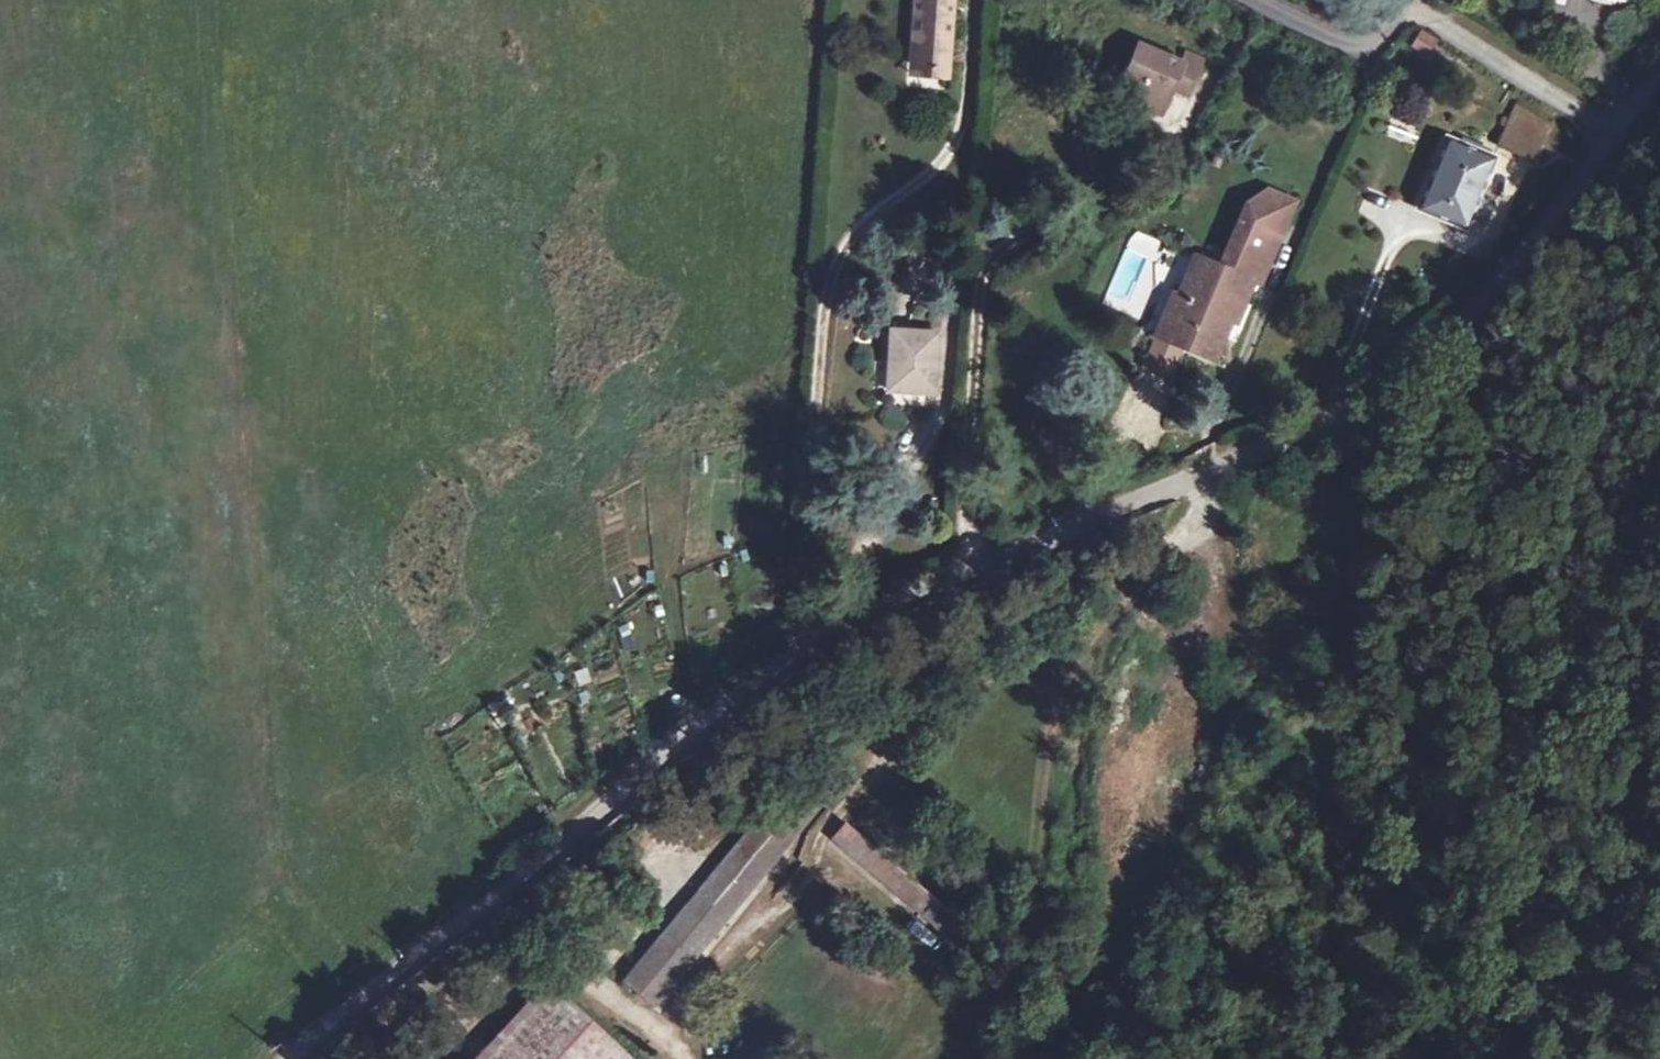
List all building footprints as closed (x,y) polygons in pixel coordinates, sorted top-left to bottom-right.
[(888,63),(925,66),(930,0),(893,0),(888,63)] [(1408,47),(1427,58),(1439,40),(1420,28),(1408,47)] [(1138,118),(1151,93),(1154,84),(1170,90),(1182,63),(1165,55),(1162,62),(1120,44),(1102,83),(1121,92),(1115,108),(1138,118)] [(925,66),(888,63),(888,76),(924,79),(925,66)] [(1154,84),(1151,93),(1166,100),(1170,90),(1154,84)] [(1179,122),(1186,100),(1172,95),(1165,118),(1179,122)] [(1483,157),(1436,139),(1411,206),(1459,225),(1483,157)] [(1240,240),(1282,254),(1295,215),(1274,188),(1263,191),(1249,203),(1244,211),(1242,218),(1246,220),(1240,240)] [(1301,195),(1274,188),(1295,215),(1301,195)] [(1282,254),(1240,240),(1231,265),(1267,277),(1274,279),(1282,254)] [(1125,242),(1101,303),(1146,321),(1164,278),(1173,282),(1180,264),(1125,242)] [(1253,322),(1267,277),(1231,265),(1212,259),(1197,303),(1189,301),(1176,344),(1231,363),(1246,320),(1253,322)] [(918,320),(869,319),(865,380),(914,382),(918,320)] [(647,952),(661,963),(810,784),(796,772),(764,812),(647,952)] [(647,952),(764,812),(750,800),(612,967),(625,977),(647,952)] [(959,916),(835,808),(824,820),(948,929),(959,916)] [(647,952),(625,977),(640,989),(661,963),(647,952)] [(560,984),(484,1058),(638,1058),(560,984)]
